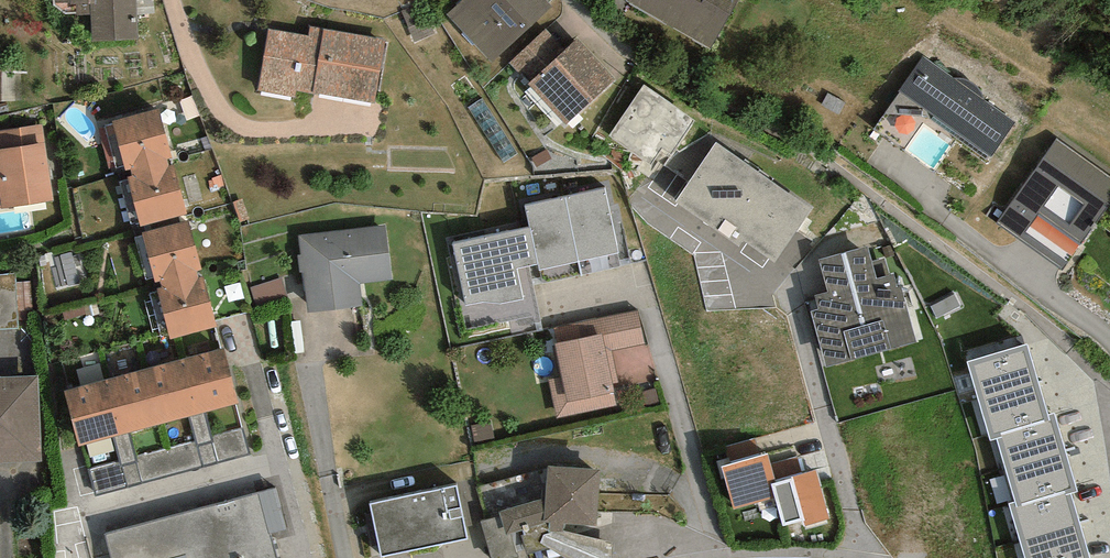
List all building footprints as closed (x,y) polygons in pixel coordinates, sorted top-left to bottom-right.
[(55,2),(71,2),(71,4),(77,4),(77,15),(91,14),(92,41),(138,39),(136,0),(55,0),(55,2)] [(546,0),(462,0),(447,14),(492,62),(552,6),(546,0)] [(710,49),(738,0),(626,0),(710,49)] [(421,2),(400,11),(414,42),(435,32),(421,2)] [(386,38),(311,25),(309,36),(269,29),(258,91),(296,97),(297,92),(313,94),(313,92),(375,102),(386,38)] [(527,82),(564,50),(546,29),(509,62),(527,82)] [(615,80),(577,38),(564,50),(527,82),(565,125),(615,80)] [(954,79),(923,56),(898,91),(991,157),(1016,122),(981,98),(981,95),(980,92),(979,89),(974,84),(969,81),(965,78),(960,78),(954,79)] [(696,121),(644,84),(608,135),(651,165),(661,152),(670,158),(696,121)] [(155,119),(114,130),(172,343),(213,331),(155,119)] [(0,131),(0,208),(2,208),(54,201),(42,124),(0,131)] [(1056,139),(996,223),(1062,270),(1109,204),(1109,177),(1056,139)] [(812,208),(716,142),(675,202),(739,247),(744,240),(775,262),(812,208)] [(565,197),(578,262),(618,254),(605,189),(565,197)] [(538,263),(539,271),(578,262),(565,197),(525,205),(530,227),(538,263)] [(500,304),(523,299),(518,268),(538,263),(530,227),(452,245),(465,305),(484,301),(500,304)] [(382,233),(296,239),(301,313),(358,309),(356,285),(386,283),(382,233)] [(866,249),(817,264),(826,295),(816,298),(821,314),(812,316),(827,369),(915,344),(895,278),(889,280),(883,260),(871,263),(866,249)] [(80,282),(81,251),(59,250),(58,281),(80,282)] [(18,329),(16,273),(0,274),(0,329),(18,329)] [(579,339),(550,344),(555,378),(545,379),(552,418),(614,407),(605,353),(645,346),(639,311),(576,321),(579,339)] [(1027,344),(967,362),(979,402),(1039,384),(1027,344)] [(224,347),(64,391),(79,446),(239,403),(224,347)] [(0,377),(0,463),(42,461),(39,376),(0,377)] [(1039,384),(979,402),(990,440),(997,439),(1050,423),(1048,415),(1039,384)] [(1054,413),(1048,415),(1050,423),(997,439),(1006,469),(1066,451),(1054,413)] [(246,429),(92,461),(97,484),(250,452),(246,429)] [(1066,451),(1006,469),(1015,501),(1017,508),(1071,493),(1077,491),(1066,451)] [(776,483),(775,481),(767,453),(721,466),(733,510),(775,498),(771,484),(776,483)] [(538,464),(535,496),(488,508),(491,517),(478,520),(487,557),(524,557),(562,548),(556,525),(586,528),(592,469),(538,464)] [(775,498),(783,527),(803,522),(805,527),(830,520),(816,469),(775,481),(776,483),(771,484),(775,498)] [(455,486),(370,504),(380,555),(466,538),(455,486)] [(1015,501),(1009,503),(1020,542),(1080,525),(1071,493),(1017,508),(1015,501)] [(106,533),(113,557),(274,557),(257,494),(106,533)] [(1020,542),(1025,557),(1090,557),(1080,525),(1020,542)]
